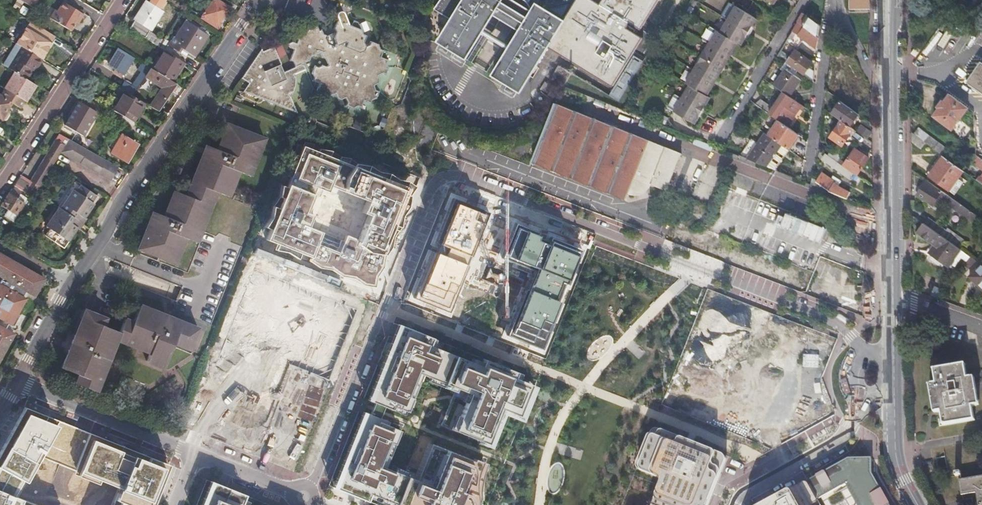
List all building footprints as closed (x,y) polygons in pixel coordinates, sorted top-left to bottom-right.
[(147,1),(145,0),(133,18),(134,19),(129,27),(153,42),(156,38),(154,37),(155,36),(148,31),(149,29),(150,29),(162,11),(157,7),(161,0),(147,0),(147,1)] [(216,0),(212,0),(202,14),(217,24),(228,7),(216,0)] [(455,45),(471,55),(473,52),(491,22),(504,0),(463,0),(441,37),(455,45)] [(491,22),(516,37),(530,14),(506,0),(504,0),(491,22)] [(501,63),(497,69),(527,87),(534,76),(554,41),(618,83),(647,35),(630,24),(633,20),(645,27),(661,0),(605,0),(605,1),(603,0),(578,0),(571,12),(566,21),(554,13),(558,6),(553,3),(549,11),(536,3),(530,14),(516,37),(501,63)] [(530,14),(536,3),(537,3),(537,1),(537,0),(506,0),(530,14)] [(537,1),(537,3),(536,3),(549,11),(553,3),(558,6),(554,13),(566,21),(571,12),(550,0),(538,0),(537,1)] [(49,18),(69,30),(74,22),(77,23),(83,14),(63,1),(57,11),(54,9),(49,18)] [(819,7),(811,2),(807,7),(822,17),(823,13),(817,10),(819,7)] [(736,7),(735,8),(728,20),(720,33),(718,31),(710,44),(702,57),(696,66),(694,71),(687,83),(690,85),(682,98),(674,111),(695,123),(697,118),(702,110),(706,105),(710,97),(707,95),(710,90),(714,83),(716,80),(718,77),(722,69),(725,64),(730,56),(733,51),(738,43),(741,45),(744,39),(749,32),(752,26),(755,21),(757,19),(736,7)] [(807,7),(803,14),(821,26),(822,17),(807,7)] [(298,39),(296,43),(298,48),(293,49),(290,60),(294,62),(295,68),(301,66),(305,68),(306,63),(310,63),(311,58),(322,56),(322,59),(327,62),(328,69),(326,69),(323,67),(319,68),(315,66),(312,74),(314,80),(313,82),(320,85),(317,92),(320,93),(322,97),(330,100),(331,98),(336,96),(337,91),(342,90),(345,91),(347,95),(345,100),(348,104),(347,107),(354,109),(359,109),(362,109),(364,102),(372,105),(373,102),(377,99),(380,92),(376,90),(375,86),(371,85),(369,82),(371,78),(376,76),(379,77),(383,75),(386,76),(390,68),(388,64),(389,61),(382,58),(385,51),(381,49),(380,45),(371,42),(370,45),(365,47),(364,44),(367,37),(363,35),(358,23),(353,21),(351,26),(349,25),(343,13),(340,10),(338,11),(336,15),(338,19),(334,27),(336,31),(327,36),(323,34),(321,29),(319,30),(317,26),(314,27),(311,25),(310,29),(307,30),(302,28),(301,32),(296,35),(298,39)] [(803,14),(798,22),(819,38),(819,33),(821,26),(803,14)] [(29,20),(16,42),(16,43),(41,58),(51,43),(50,42),(54,35),(29,20)] [(167,44),(161,40),(158,45),(164,49),(176,57),(179,52),(188,57),(190,54),(193,55),(207,35),(187,22),(181,31),(179,30),(175,36),(177,37),(172,44),(169,42),(167,44)] [(798,22),(787,41),(797,49),(804,39),(816,48),(819,38),(798,22)] [(14,71),(25,78),(29,71),(34,65),(36,66),(41,58),(16,43),(2,64),(14,71)] [(134,56),(120,48),(109,65),(116,69),(114,73),(119,76),(122,73),(123,73),(134,56)] [(177,70),(183,61),(176,57),(164,49),(152,67),(171,80),(177,70)] [(787,64),(797,71),(812,81),(813,82),(815,72),(809,68),(812,64),(795,52),(787,64)] [(773,86),(785,94),(788,96),(800,79),(794,75),(797,71),(787,64),(785,63),(779,69),(784,72),(773,86)] [(981,63),(966,83),(981,94),(981,64),(981,63)] [(158,111),(177,83),(171,80),(152,67),(151,67),(147,73),(146,74),(154,80),(162,86),(149,106),(158,111)] [(146,74),(147,73),(142,70),(138,75),(143,78),(146,74)] [(25,78),(14,71),(4,86),(24,99),(33,83),(25,78)] [(123,80),(118,87),(127,92),(132,95),(137,88),(123,80)] [(4,86),(0,92),(0,118),(4,117),(8,111),(7,107),(5,106),(9,100),(11,101),(19,106),(24,99),(4,86)] [(132,95),(127,92),(123,98),(121,96),(117,103),(113,109),(120,114),(132,121),(144,103),(139,100),(132,95)] [(761,101),(757,107),(778,121),(787,127),(802,105),(788,96),(785,94),(774,110),(761,101)] [(968,109),(950,95),(944,103),(942,101),(937,107),(939,109),(934,116),(952,130),(957,123),(959,124),(961,122),(959,121),(968,109)] [(96,111),(78,100),(64,124),(82,135),(96,111)] [(840,102),(831,114),(841,121),(849,127),(858,115),(841,103),(840,102)] [(113,109),(107,106),(102,113),(116,122),(117,120),(120,114),(113,109)] [(130,128),(134,122),(132,121),(120,114),(117,120),(123,124),(130,128)] [(767,135),(781,145),(788,150),(798,135),(787,127),(778,121),(767,135)] [(849,127),(841,121),(830,137),(842,146),(853,130),(849,127)] [(139,248),(176,263),(186,238),(198,242),(218,192),(230,196),(240,171),(251,175),(266,139),(228,123),(218,148),(209,145),(189,195),(174,190),(165,215),(154,211),(139,248)] [(867,140),(871,133),(861,126),(857,133),(867,140)] [(914,135),(932,148),(937,143),(919,130),(914,135)] [(765,133),(747,160),(766,167),(781,145),(767,135),(765,133)] [(136,143),(122,134),(110,153),(124,161),(136,143)] [(54,138),(29,179),(39,185),(60,150),(64,144),(54,138)] [(97,155),(68,138),(64,144),(60,150),(85,165),(110,180),(118,167),(97,155)] [(781,145),(766,167),(775,171),(788,150),(781,145)] [(938,145),(934,151),(943,157),(949,161),(953,155),(938,145)] [(340,161),(304,146),(266,240),(372,281),(409,188),(354,166),(345,177),(339,194),(361,203),(357,213),(364,216),(355,238),(344,233),(338,249),(321,243),(326,231),(309,224),(314,213),(308,211),(316,190),(327,194),(340,161)] [(853,174),(856,176),(869,158),(855,149),(843,167),(853,174)] [(837,163),(826,155),(822,159),(850,178),(853,174),(843,167),(837,163)] [(974,155),(969,161),(981,171),(981,161),(975,156),(974,155)] [(949,161),(943,157),(930,177),(948,190),(962,171),(949,161)] [(822,173),(814,186),(837,195),(840,196),(846,199),(849,193),(838,187),(838,186),(834,183),(835,182),(831,180),(822,173)] [(29,179),(20,174),(13,184),(22,190),(32,196),(39,185),(29,179)] [(834,176),(831,180),(835,182),(834,183),(838,186),(841,181),(834,176)] [(39,232),(61,247),(96,196),(74,181),(65,194),(60,190),(45,212),(50,216),(39,232)] [(966,209),(945,195),(944,197),(925,183),(916,195),(932,206),(939,196),(943,199),(941,200),(962,215),(966,209)] [(0,204),(0,206),(6,210),(14,215),(26,197),(11,188),(0,204)] [(488,212),(454,198),(413,297),(447,311),(488,212)] [(11,220),(14,215),(6,210),(3,215),(11,220)] [(946,218),(954,223),(957,220),(955,219),(955,217),(950,213),(946,218)] [(929,221),(925,226),(935,233),(939,227),(929,221)] [(580,248),(514,223),(501,256),(533,268),(507,335),(528,344),(531,336),(543,340),(557,303),(552,300),(559,280),(566,283),(580,248)] [(925,226),(923,224),(917,233),(937,247),(931,256),(951,270),(964,252),(935,233),(925,226)] [(0,254),(0,275),(2,277),(0,282),(0,358),(14,333),(5,329),(8,323),(11,324),(25,297),(22,296),(26,290),(34,295),(43,279),(18,264),(0,254)] [(981,288),(981,265),(970,277),(981,288)] [(75,383),(96,392),(117,340),(150,354),(147,362),(165,369),(175,343),(191,349),(199,329),(141,305),(133,322),(126,319),(120,332),(103,325),(105,318),(84,309),(61,369),(78,376),(75,383)] [(443,344),(401,327),(371,401),(392,410),(394,406),(408,412),(413,398),(409,396),(419,373),(456,388),(441,425),(488,444),(501,410),(518,416),(531,385),(513,378),(516,372),(484,359),(481,366),(440,350),(443,344)] [(942,412),(944,426),(975,421),(973,407),(977,406),(975,392),(973,392),(971,378),(963,379),(963,375),(966,374),(965,365),(934,371),(936,384),(933,385),(937,413),(942,412)] [(104,504),(143,504),(160,462),(25,409),(0,454),(0,504),(37,504),(9,494),(34,450),(38,452),(37,453),(41,455),(40,456),(112,485),(104,504)] [(366,413),(336,488),(367,501),(370,494),(397,504),(481,504),(480,494),(480,482),(482,475),(486,465),(434,444),(419,481),(381,466),(391,442),(395,444),(400,430),(386,425),(388,421),(366,413)] [(651,431),(637,465),(640,471),(661,480),(662,484),(654,504),(710,504),(727,463),(724,455),(657,428),(651,431)] [(876,450),(861,450),(861,457),(849,458),(811,479),(821,497),(849,481),(862,504),(888,504),(869,471),(869,458),(876,458),(876,450)] [(959,480),(961,494),(963,494),(964,499),(973,497),(974,504),(981,504),(981,476),(959,480)] [(213,483),(205,504),(243,504),(241,504),(245,496),(213,483)] [(805,483),(765,504),(816,504),(818,504),(818,502),(808,484),(805,483)]
